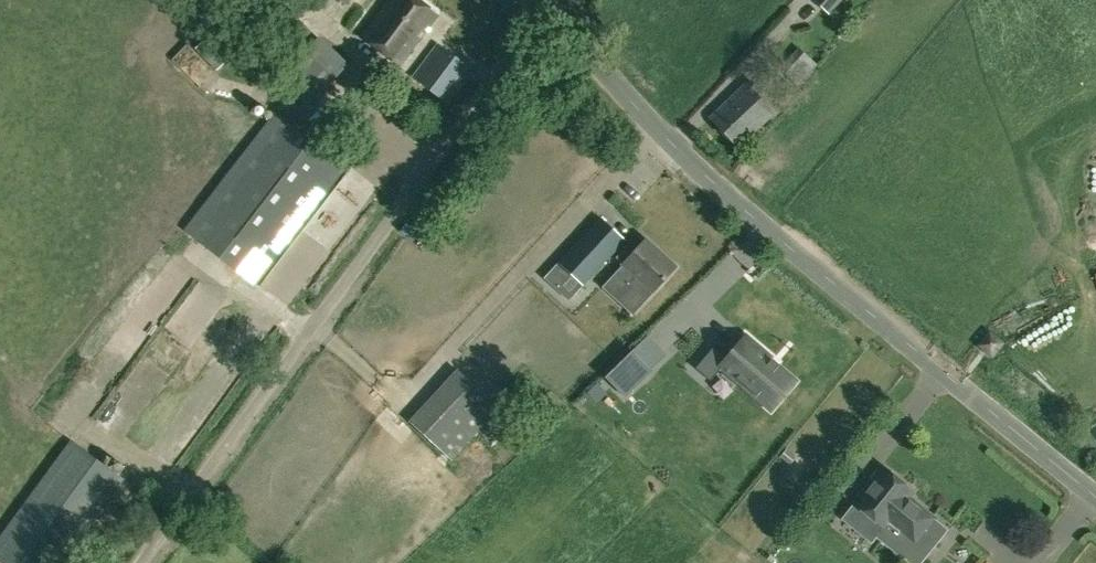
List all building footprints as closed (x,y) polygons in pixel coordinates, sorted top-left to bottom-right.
[(292,62),(280,74),(308,101),(346,63),(318,36),(317,37),(280,0),(230,0),(292,62)] [(438,14),(418,0),(389,0),(362,36),(401,64),(438,14)] [(841,0),(814,0),(829,13),(841,0)] [(215,71),(235,52),(215,31),(194,48),(215,71)] [(448,102),(472,71),(437,45),(413,75),(448,102)] [(738,146),(773,112),(744,83),(709,117),(738,146)] [(255,283),(344,167),(276,114),(186,230),(255,283)] [(600,217),(546,275),(571,297),(624,239),(600,217)] [(603,287),(616,299),(633,314),(676,267),(645,239),(634,251),(627,245),(616,257),(637,276),(629,285),(615,273),(603,287)] [(991,354),(999,343),(989,334),(980,345),(991,354)] [(795,381),(777,365),(778,364),(777,363),(776,364),(772,361),(773,359),(771,358),(770,359),(769,358),(770,357),(746,336),(727,357),(714,346),(695,367),(695,368),(710,380),(722,367),(739,382),(771,409),(795,381)] [(652,371),(632,350),(605,377),(625,397),(652,371)] [(410,421),(452,460),(500,409),(492,401),(458,370),(410,421)] [(607,393),(597,383),(587,392),(597,402),(607,393)] [(121,478),(71,441),(0,538),(0,559),(5,562),(58,562),(121,478)] [(912,490),(884,467),(880,472),(877,470),(866,483),(869,486),(855,503),(883,526),(888,520),(915,542),(935,517),(908,496),(912,490)]
